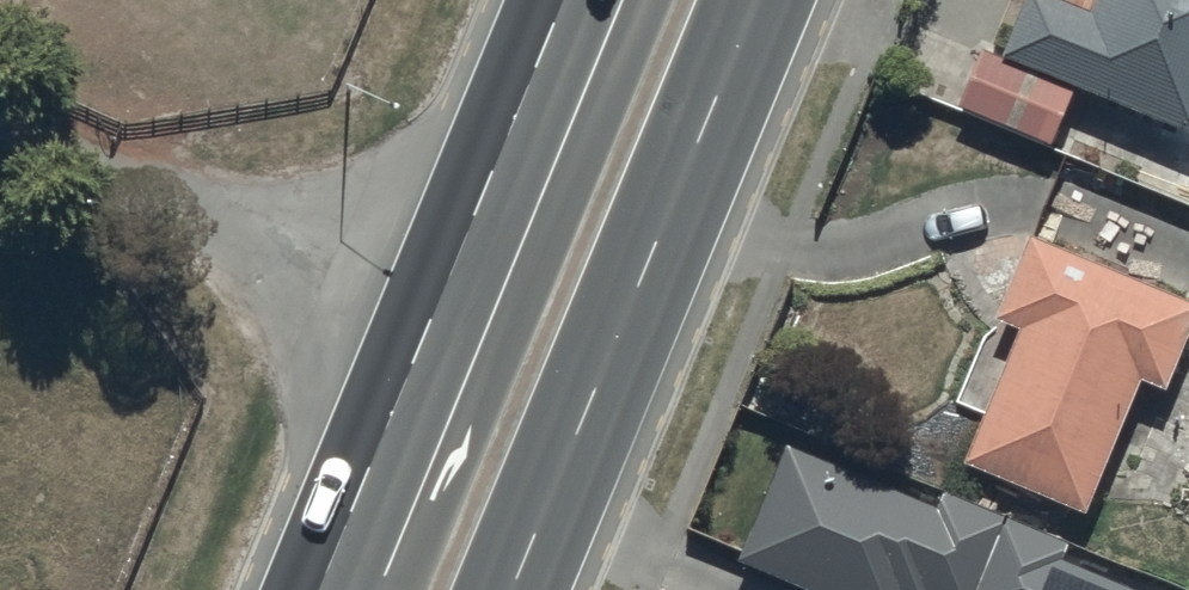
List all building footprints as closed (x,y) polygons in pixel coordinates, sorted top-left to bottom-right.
[(1188,141),(1188,0),(1102,0),(1096,14),(1062,0),(1034,0),(1007,65),(1188,141)] [(984,58),(960,114),(1052,152),(1076,97),(984,58)] [(1088,523),(1143,390),(1168,400),(1188,348),(1188,310),(1032,246),(998,328),(1022,338),(966,473),(1088,523)] [(789,454),(741,569),(791,589),(979,589),(1006,525),(947,500),(940,517),(789,454)] [(1064,568),(1071,551),(1009,526),(983,589),(1116,589),(1064,568)]
